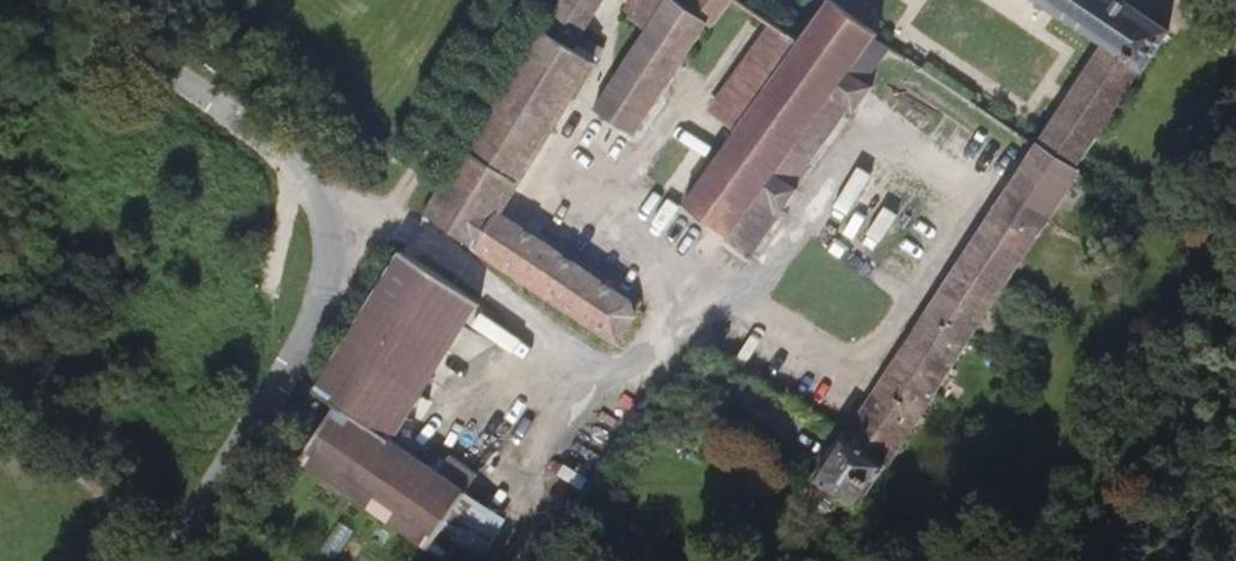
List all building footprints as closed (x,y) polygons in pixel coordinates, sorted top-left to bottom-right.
[(425,215),(617,344),(635,315),(633,301),(501,214),(594,63),(572,51),(604,0),(560,0),(425,215)] [(733,0),(691,0),(686,7),(676,0),(639,0),(629,17),(648,29),(594,110),(635,136),(709,24),(713,27),(733,0)] [(864,82),(887,50),(888,48),(874,38),(877,34),(832,0),(800,44),(736,132),(684,204),(753,254),(778,218),(777,217),(808,173),(804,170),(849,109),(854,112),(872,87),(864,82)] [(1038,146),(1081,174),(1082,172),(1077,167),(1143,69),(1145,71),(1171,31),(1125,0),(1040,0),(1106,45),(1038,146)] [(736,132),(800,44),(772,24),(709,112),(736,132)] [(1032,249),(1081,174),(1038,146),(1035,150),(905,345),(845,436),(844,438),(887,466),(899,447),(976,332),(989,341),(1045,257),(1032,249)] [(336,406),(392,442),(481,302),(403,251),(314,391),(336,406)] [(437,472),(392,442),(336,406),(299,461),(431,549),(461,503),(468,493),(465,492),(476,474),(448,456),(437,472)] [(859,508),(887,466),(844,438),(816,480),(859,508)] [(461,503),(431,549),(448,560),(475,560),(497,527),(461,503)]
